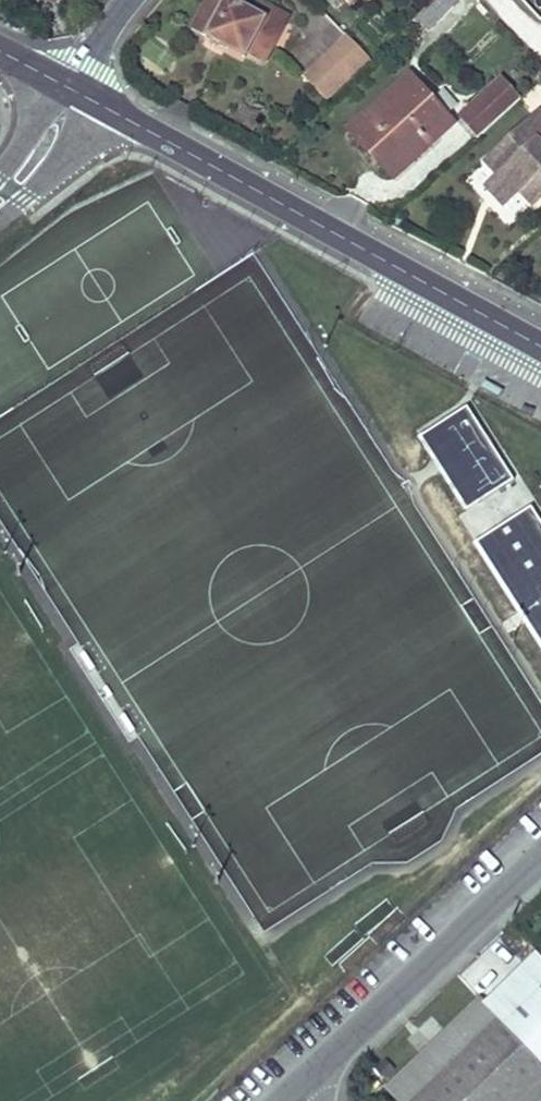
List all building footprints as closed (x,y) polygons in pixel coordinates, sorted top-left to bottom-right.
[(226,2),(223,0),(206,0),(200,11),(217,20),(226,2)] [(420,21),(430,32),(462,0),(439,0),(441,2),(420,21)] [(264,63),(281,30),(287,18),(257,3),(251,15),(226,2),(217,20),(200,11),(189,32),(224,50),(227,44),(248,54),(264,63)] [(368,60),(347,38),(305,79),(326,101),(368,60)] [(227,44),(224,50),(244,61),(248,54),(227,44)] [(408,78),(350,132),(393,180),(453,125),(408,78)] [(461,118),(479,138),(520,101),(501,80),(461,118)] [(483,163),(496,177),(485,187),(502,206),(518,191),(531,205),(540,196),(540,149),(535,143),(540,138),(540,118),(537,114),(483,163)] [(497,210),(506,225),(529,213),(521,197),(497,210)] [(419,438),(467,511),(516,479),(468,406),(419,438)] [(540,646),(540,519),(533,507),(475,544),(540,646)] [(535,954),(483,1004),(479,1000),(384,1090),(395,1100),(540,1100),(540,960),(535,954)]
